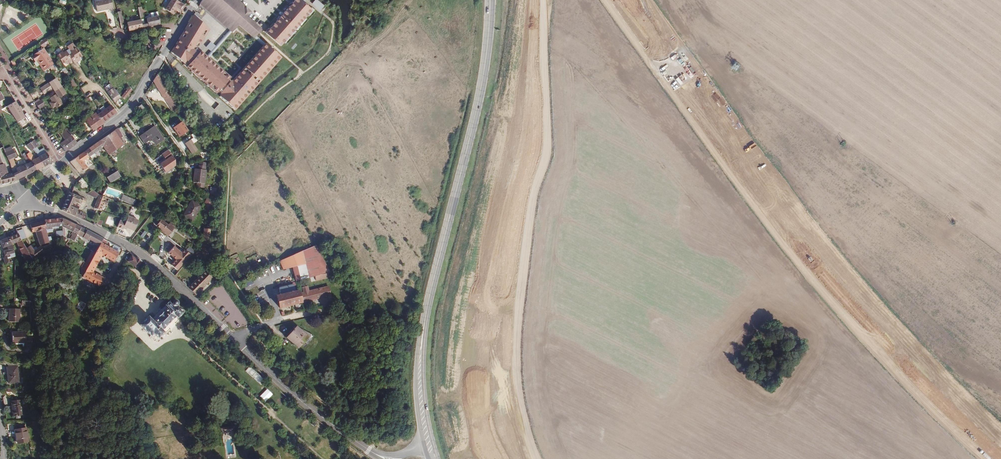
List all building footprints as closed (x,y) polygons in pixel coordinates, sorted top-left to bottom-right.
[(95,2),(97,12),(109,9),(113,8),(111,0),(103,0),(96,0),(96,2),(95,2)] [(165,10),(174,15),(177,9),(180,10),(183,5),(175,0),(171,0),(165,10)] [(262,30),(247,17),(251,11),(238,0),(202,0),(200,4),(227,28),(231,25),(235,21),(254,39),(262,30)] [(297,29),(313,11),(302,0),(295,0),(266,33),(268,36),(281,47),(297,29)] [(311,4),(320,11),(324,6),(317,0),(314,0),(311,4)] [(159,16),(147,19),(148,27),(160,24),(159,16)] [(183,34),(172,53),(219,97),(233,81),(215,64),(198,49),(209,30),(194,16),(183,34)] [(140,20),(127,23),(129,31),(142,28),(140,20)] [(45,47),(49,44),(46,38),(39,43),(41,47),(42,47),(45,47)] [(212,52),(216,46),(209,41),(205,47),(212,52)] [(63,64),(66,62),(67,64),(72,60),(74,64),(80,60),(79,58),(82,56),(73,43),(67,47),(69,49),(64,53),(63,52),(57,56),(63,64)] [(281,58),(265,44),(233,81),(219,97),(235,111),(281,58)] [(31,56),(35,62),(38,60),(45,70),(54,64),(43,48),(31,56)] [(732,68),(737,71),(741,64),(735,62),(732,68)] [(132,70),(133,71),(142,77),(145,71),(137,66),(136,67),(133,66),(132,70)] [(143,77),(142,77),(133,71),(129,80),(128,82),(130,84),(129,87),(134,92),(143,77)] [(155,74),(151,81),(160,95),(162,99),(163,98),(166,102),(168,101),(172,108),(176,106),(169,95),(155,74)] [(104,88),(114,102),(120,98),(111,84),(104,88)] [(61,87),(54,91),(56,94),(50,98),(52,101),(51,102),(50,104),(52,107),(54,107),(55,106),(56,108),(63,104),(59,98),(66,94),(61,87)] [(124,99),(132,90),(129,88),(121,97),(124,99)] [(39,109),(45,105),(42,100),(36,104),(39,109)] [(25,117),(16,101),(8,106),(17,122),(25,117)] [(98,116),(103,123),(116,113),(111,105),(98,116)] [(96,113),(91,117),(89,118),(86,121),(93,131),(103,123),(98,116),(96,113)] [(179,136),(188,131),(182,122),(173,128),(179,136)] [(156,145),(164,139),(154,126),(140,136),(145,143),(151,138),(156,145)] [(77,143),(67,129),(60,134),(65,140),(60,144),(65,152),(77,143)] [(117,129),(114,131),(117,135),(120,141),(123,139),(117,129)] [(88,168),(87,166),(83,161),(84,160),(89,158),(90,157),(94,153),(104,147),(109,155),(123,145),(120,141),(117,135),(114,131),(85,152),(70,162),(79,173),(88,168)] [(31,151),(33,149),(35,148),(39,146),(35,139),(27,144),(31,151)] [(190,139),(184,143),(191,154),(197,150),(190,139)] [(5,153),(8,160),(12,158),(16,156),(13,149),(12,150),(11,147),(4,150),(5,153)] [(38,157),(44,166),(52,162),(45,149),(37,154),(38,157)] [(168,150),(162,154),(166,160),(160,165),(165,172),(175,165),(175,160),(168,150)] [(33,161),(37,170),(44,166),(38,157),(35,159),(32,155),(30,152),(26,153),(26,155),(33,161)] [(33,161),(26,155),(24,156),(28,164),(24,166),(23,165),(17,168),(16,169),(16,170),(20,179),(28,175),(37,170),(33,161)] [(16,168),(12,158),(8,160),(10,163),(13,173),(12,173),(15,180),(14,180),(15,181),(20,179),(16,170),(15,168),(16,168)] [(1,185),(11,182),(9,176),(4,164),(2,165),(0,159),(0,180),(1,185)] [(206,166),(199,165),(198,169),(195,169),(194,182),(204,184),(206,166)] [(110,183),(122,175),(117,168),(113,170),(114,173),(107,177),(110,183)] [(80,185),(80,186),(81,187),(81,188),(83,189),(84,189),(86,189),(87,188),(88,186),(88,185),(88,184),(87,183),(86,182),(86,181),(84,181),(82,178),(78,182),(80,185)] [(69,192),(61,210),(70,214),(84,221),(87,215),(80,212),(80,211),(78,210),(80,206),(76,205),(77,203),(80,204),(81,202),(84,203),(86,199),(77,196),(77,194),(73,193),(74,193),(72,192),(71,193),(69,192)] [(97,199),(94,208),(101,211),(104,205),(107,206),(108,202),(105,201),(107,197),(105,197),(102,196),(99,195),(97,193),(94,197),(97,199)] [(121,200),(133,206),(135,201),(123,195),(121,200)] [(201,205),(190,199),(182,215),(193,221),(201,205)] [(125,222),(120,220),(117,226),(122,228),(123,227),(125,229),(126,227),(133,231),(138,221),(128,216),(125,222)] [(46,228),(47,233),(53,232),(52,228),(58,228),(58,227),(62,226),(62,219),(44,221),(46,228)] [(62,219),(62,226),(62,227),(64,228),(72,232),(76,225),(64,219),(62,219)] [(169,226),(162,220),(157,226),(161,229),(160,231),(168,237),(175,229),(170,224),(169,226)] [(35,232),(46,228),(44,221),(30,224),(32,232),(35,232)] [(81,237),(86,230),(80,227),(76,235),(81,237)] [(22,228),(16,230),(17,234),(20,239),(25,238),(22,228)] [(47,237),(47,233),(46,228),(35,232),(38,241),(40,245),(49,242),(48,240),(51,240),(50,237),(47,237)] [(98,247),(103,239),(86,230),(81,237),(87,240),(98,247)] [(20,239),(17,234),(9,237),(11,245),(16,243),(21,241),(20,239)] [(9,237),(0,241),(2,248),(7,246),(8,249),(3,251),(5,258),(4,258),(5,264),(11,263),(9,254),(14,253),(9,237)] [(91,277),(93,273),(91,272),(92,271),(88,268),(96,253),(101,255),(102,254),(103,255),(106,249),(107,249),(107,247),(112,249),(110,252),(107,257),(114,261),(121,248),(103,239),(98,247),(95,253),(82,276),(97,284),(98,283),(100,282),(102,283),(104,279),(97,276),(96,279),(91,277)] [(32,259),(21,241),(16,243),(20,251),(27,263),(28,264),(32,259)] [(315,276),(320,275),(328,273),(330,272),(316,245),(280,261),(283,270),(292,267),(296,281),(315,276)] [(30,246),(26,248),(32,259),(43,252),(41,246),(37,248),(34,251),(32,249),(30,246)] [(179,251),(174,247),(168,253),(175,259),(171,265),(177,270),(190,255),(181,247),(179,251)] [(102,256),(101,255),(96,253),(88,268),(92,271),(93,271),(102,256)] [(130,257),(130,258),(128,261),(135,266),(138,266),(141,261),(133,255),(132,256),(131,258),(130,257)] [(196,295),(213,278),(205,270),(188,288),(196,295)] [(255,286),(250,277),(241,282),(246,291),(255,286)] [(280,308),(301,303),(299,294),(298,291),(295,291),(294,285),(279,288),(280,295),(277,296),(280,308)] [(299,294),(301,303),(330,295),(328,286),(299,294)] [(172,304),(169,301),(165,305),(152,319),(148,316),(140,325),(151,336),(153,333),(158,338),(164,333),(162,331),(176,316),(178,318),(183,312),(177,305),(177,304),(177,302),(176,301),(175,301),(173,301),(172,303),(172,304)] [(19,322),(19,309),(9,309),(9,322),(19,322)] [(296,326),(287,338),(298,348),(308,336),(296,326)] [(25,338),(25,332),(12,333),(12,343),(24,343),(24,346),(26,346),(26,345),(32,345),(32,337),(25,338)] [(251,376),(258,369),(252,364),(245,371),(251,376)] [(19,382),(17,366),(7,367),(9,383),(19,382)] [(261,372),(258,369),(251,376),(255,379),(261,372)] [(261,372),(255,379),(261,385),(267,378),(261,372)] [(22,401),(21,400),(11,401),(13,416),(23,415),(22,405),(22,401)] [(15,430),(17,443),(28,441),(26,428),(15,430)]
